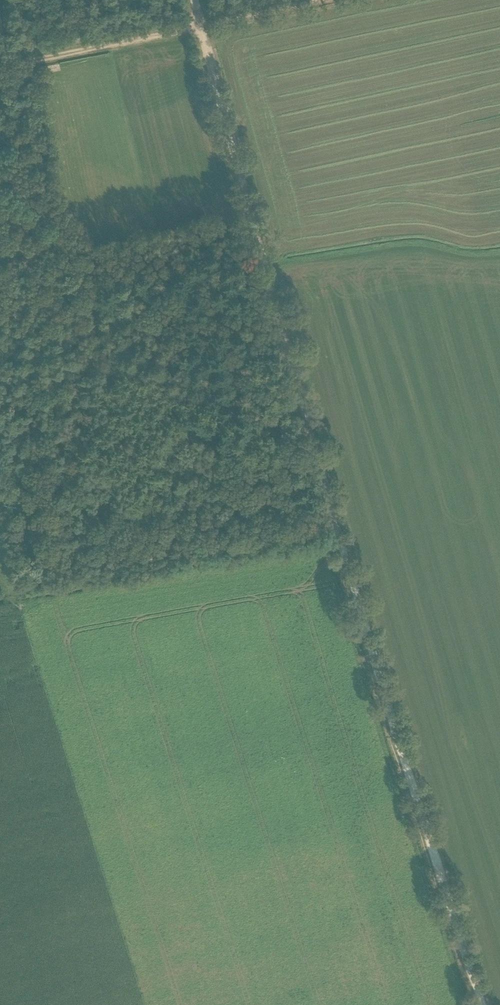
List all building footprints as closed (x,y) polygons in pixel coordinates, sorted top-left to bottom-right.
[(450,730),(450,732),(452,731),(455,739),(462,737),(459,727),(450,730)]
